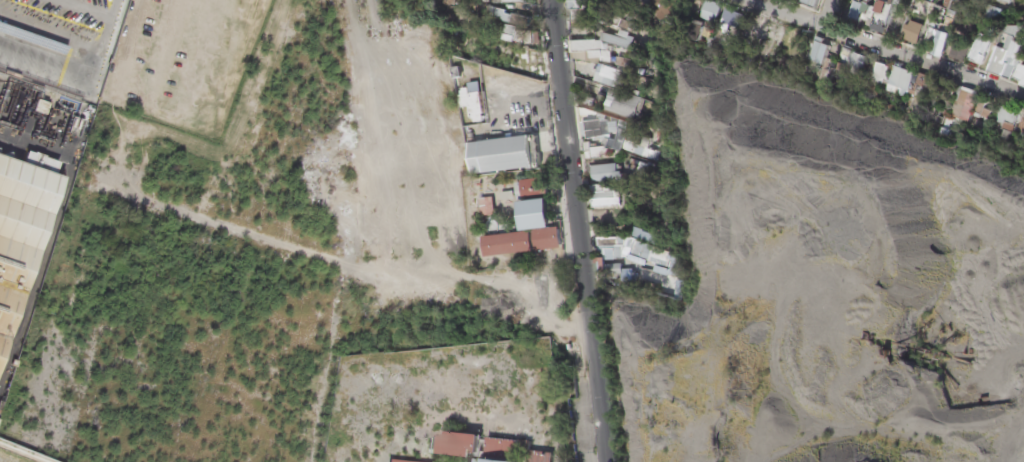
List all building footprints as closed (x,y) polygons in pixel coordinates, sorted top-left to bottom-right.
[(971,129),(990,124),(982,97),(963,102),(971,129)]
